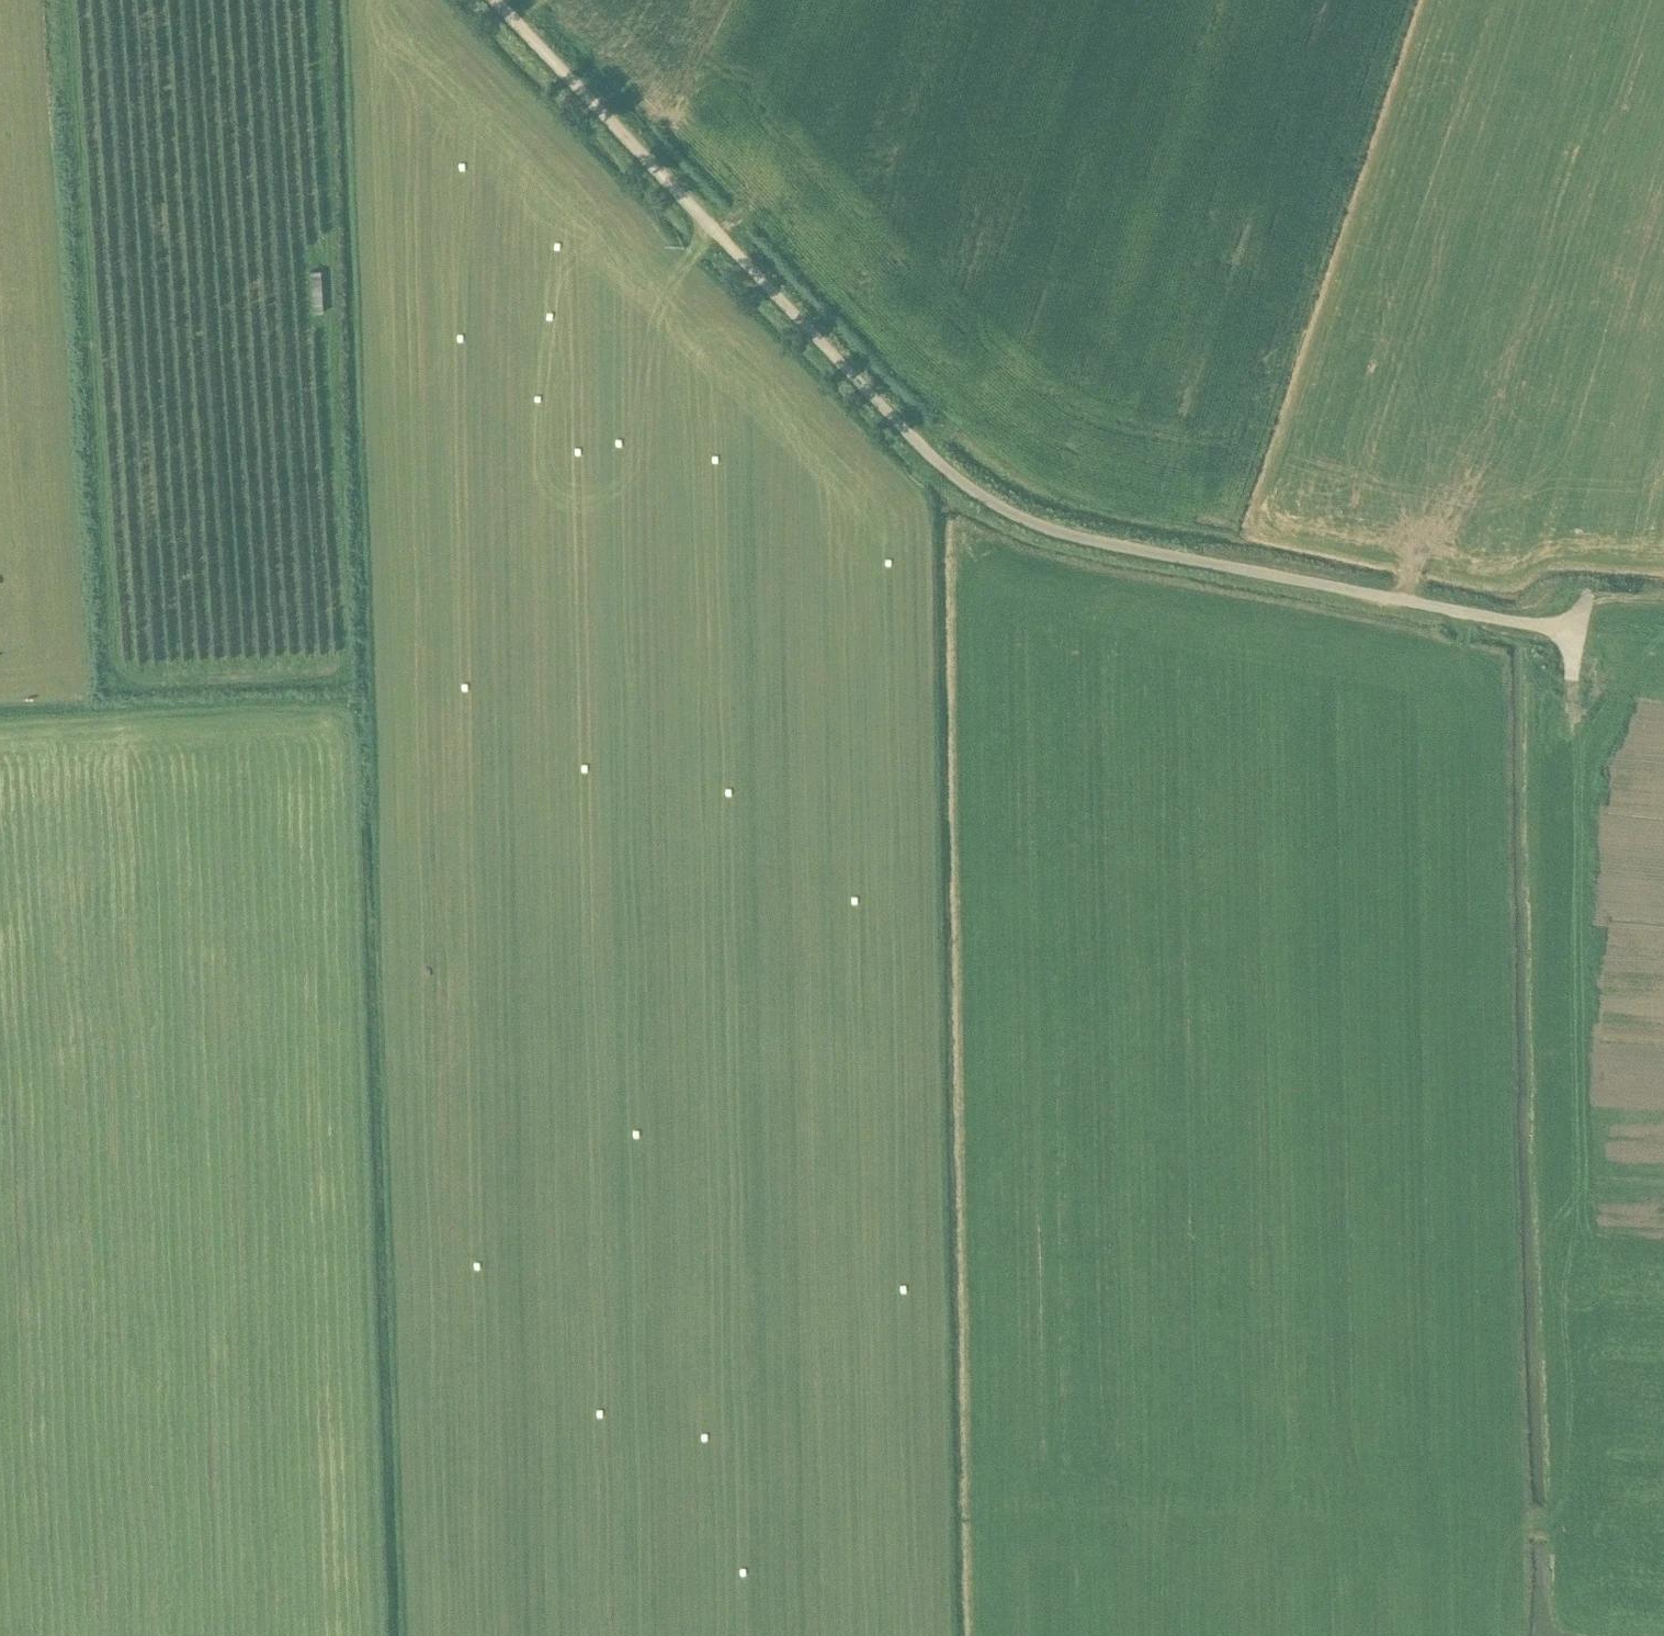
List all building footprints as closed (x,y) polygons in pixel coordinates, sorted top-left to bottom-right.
[(310,270),(313,313),(324,312),(321,269),(310,270)]
